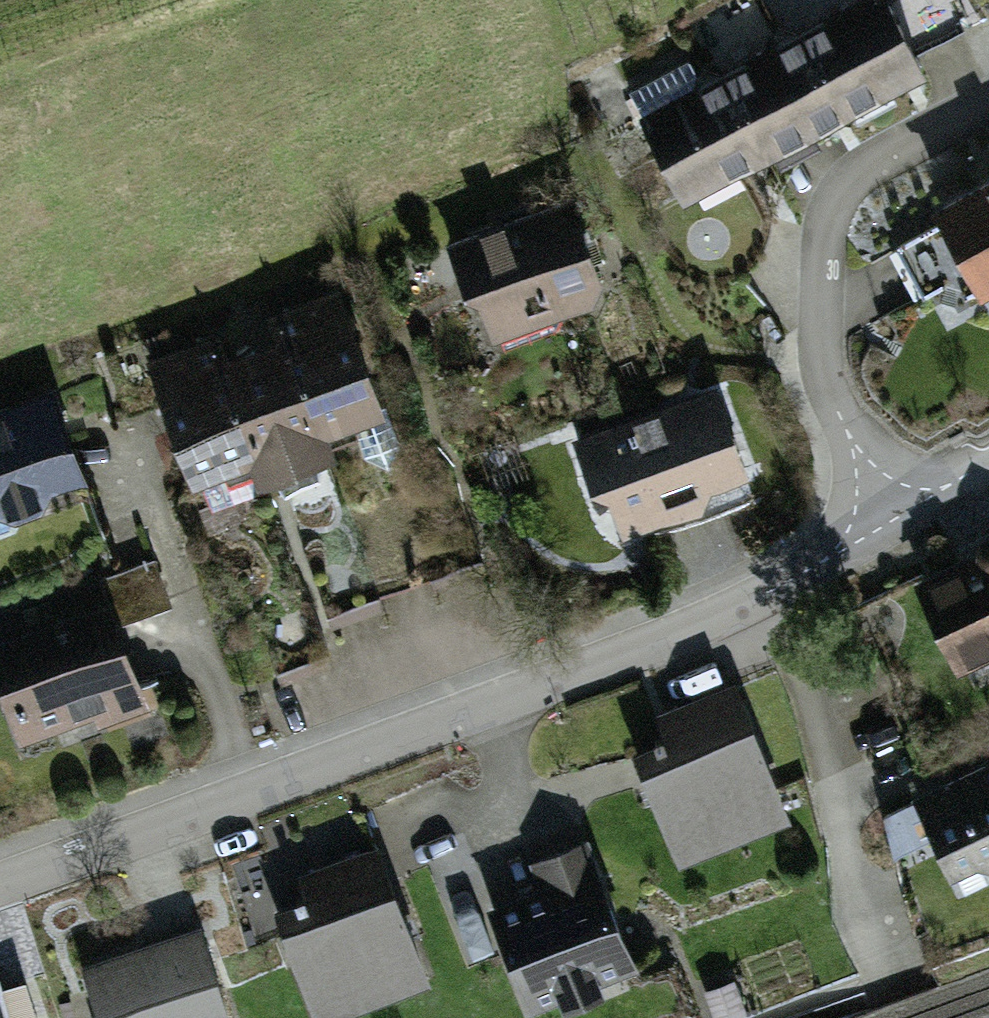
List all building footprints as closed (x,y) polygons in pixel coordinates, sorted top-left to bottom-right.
[(937,66),(903,0),(867,0),(814,28),(856,108),(937,66)] [(774,151),(856,108),(814,28),(732,70),(774,151)] [(693,193),(774,151),(732,70),(651,112),(693,193)] [(948,203),(988,280),(988,182),(948,203)] [(495,345),(622,297),(584,196),(457,245),(495,345)] [(333,435),(398,410),(353,295),(288,320),(294,334),(333,435)] [(340,453),(333,435),(294,334),(230,359),(270,461),(276,478),(340,453)] [(207,485),(270,461),(230,359),(224,344),(161,368),(207,485)] [(624,528),(763,475),(729,386),(590,439),(624,528)] [(101,480),(68,391),(0,415),(0,517),(101,480)] [(934,584),(978,677),(988,672),(988,558),(934,584)] [(31,745),(159,698),(124,602),(0,647),(0,662),(31,745)] [(638,721),(691,860),(800,818),(747,680),(638,721)] [(928,797),(974,894),(988,887),(988,768),(928,797)] [(493,884),(540,1008),(650,966),(603,842),(493,884)] [(438,988),(383,845),(275,886),(326,1017),(359,1017),(438,988)] [(208,927),(95,966),(113,1017),(239,1017),(208,927)] [(21,1004),(0,1011),(0,1017),(26,1017),(21,1004)]
